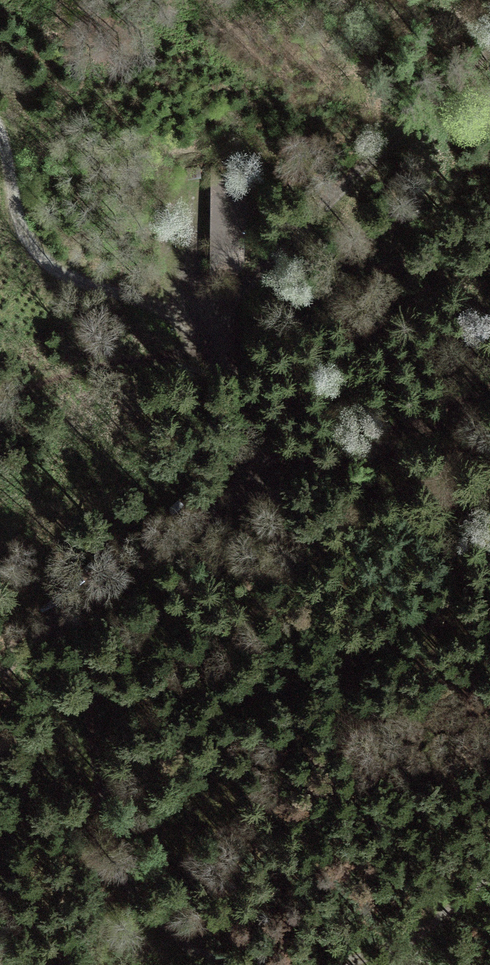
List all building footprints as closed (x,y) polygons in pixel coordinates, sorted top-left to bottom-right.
[(247,172),(212,171),(209,281),(244,282),(247,172)]
